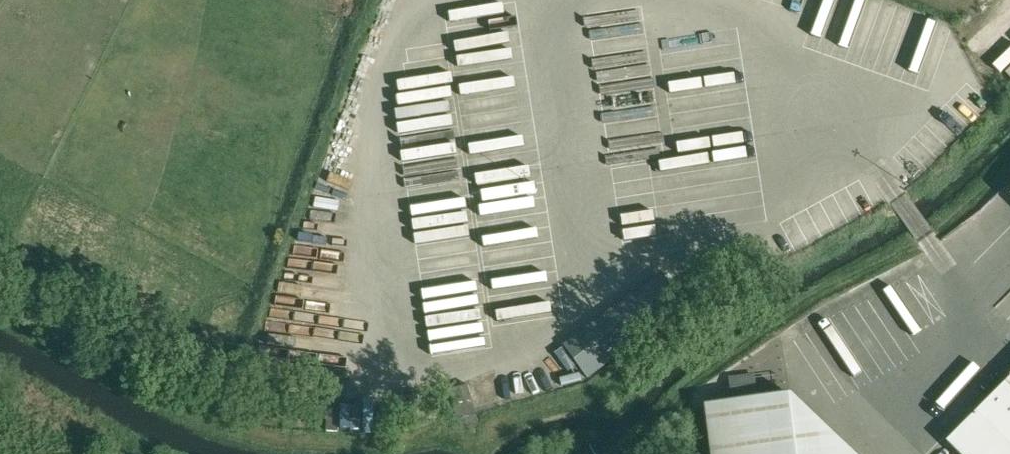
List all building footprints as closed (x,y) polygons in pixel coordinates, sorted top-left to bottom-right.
[(972,268),(983,253),(965,239),(954,254),(972,268)] [(946,442),(958,453),(1009,453),(1009,378),(946,442)] [(457,418),(476,413),(468,385),(449,390),(457,418)] [(790,394),(705,406),(711,453),(853,453),(790,394)]
